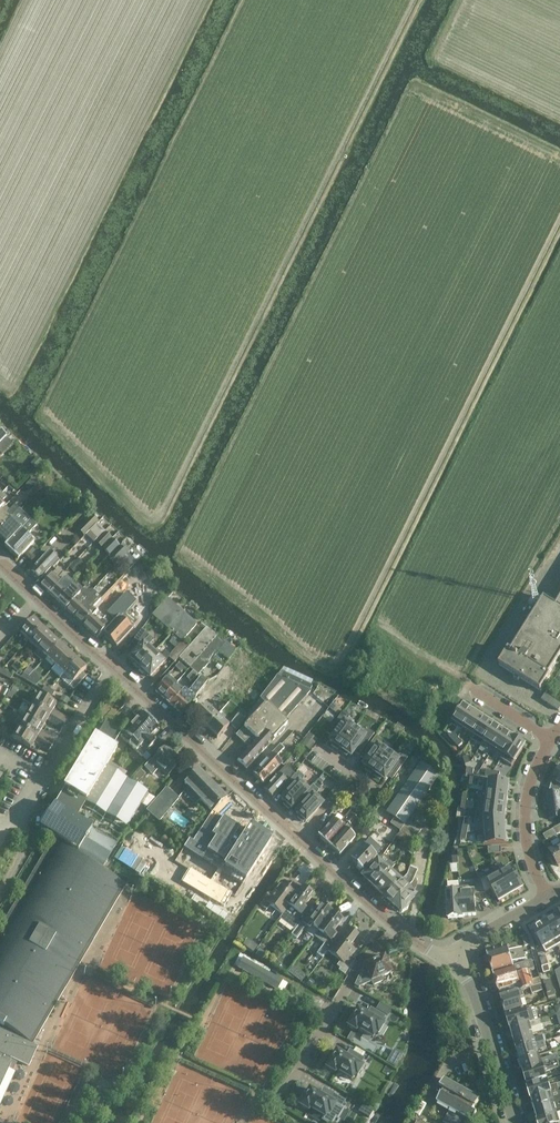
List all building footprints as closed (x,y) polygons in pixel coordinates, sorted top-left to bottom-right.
[(0,444),(0,453),(1,454),(12,443),(7,437),(0,444)] [(29,481),(36,488),(40,484),(33,477),(29,481)] [(10,511),(5,506),(1,510),(0,512),(0,529),(19,509),(15,505),(10,511)] [(25,513),(19,509),(0,529),(0,537),(7,544),(21,530),(30,520),(24,515),(25,513)] [(84,536),(98,522),(90,514),(80,524),(81,525),(77,529),(84,536)] [(17,559),(21,555),(33,542),(25,535),(28,532),(27,532),(34,524),(30,520),(21,530),(7,544),(5,547),(17,559)] [(93,543),(95,541),(99,537),(98,536),(104,530),(97,524),(85,535),(93,543)] [(99,537),(95,541),(102,548),(106,544),(112,538),(104,530),(98,536),(99,537)] [(120,546),(112,538),(106,544),(103,548),(110,556),(120,546)] [(110,557),(117,564),(127,553),(127,554),(130,551),(123,543),(120,546),(110,556),(110,557)] [(30,571),(39,579),(51,566),(53,568),(59,561),(49,551),(30,571)] [(125,573),(132,565),(135,562),(127,554),(127,553),(117,564),(125,573)] [(155,599),(165,589),(141,566),(131,576),(155,599)] [(41,586),(49,593),(66,575),(57,568),(41,586)] [(66,575),(49,593),(57,601),(75,582),(74,581),(73,582),(66,575)] [(104,595),(112,602),(129,583),(122,576),(104,595)] [(57,601),(65,608),(76,597),(75,596),(82,589),(75,582),(57,601)] [(76,597),(65,608),(73,616),(84,604),(95,593),(92,590),(85,591),(82,589),(75,596),(76,597)] [(84,604),(73,616),(82,624),(92,612),(91,611),(94,608),(93,607),(98,601),(101,598),(95,593),(84,604)] [(544,597),(502,665),(539,688),(559,655),(559,598),(556,605),(544,597)] [(168,598),(161,606),(153,614),(177,635),(172,640),(178,646),(169,655),(170,655),(168,657),(175,663),(179,659),(178,658),(188,647),(182,641),(197,624),(168,598)] [(92,612),(82,624),(96,637),(107,626),(107,625),(109,623),(94,608),(91,611),(92,612)] [(125,610),(103,634),(106,636),(105,637),(109,641),(113,644),(114,643),(117,646),(132,629),(131,628),(137,622),(132,617),(125,610)] [(28,641),(41,627),(33,619),(19,633),(28,641)] [(41,627),(28,641),(37,650),(50,635),(41,627)] [(139,669),(154,653),(148,647),(154,639),(142,628),(136,637),(143,642),(129,658),(133,662),(133,664),(139,669)] [(189,668),(190,668),(217,636),(206,628),(189,647),(188,647),(178,658),(179,659),(189,668)] [(42,662),(46,658),(59,644),(50,635),(37,650),(34,654),(42,662)] [(193,671),(197,675),(198,676),(203,670),(202,669),(225,641),(217,636),(190,668),(189,668),(193,671)] [(59,644),(46,658),(55,666),(68,652),(59,644)] [(60,678),(64,674),(77,660),(68,652),(55,666),(51,670),(60,678)] [(154,653),(139,669),(143,674),(145,673),(150,677),(168,657),(170,655),(169,655),(166,652),(160,658),(154,653)] [(86,668),(77,660),(64,674),(72,682),(69,686),(73,690),(86,676),(82,673),(86,668)] [(12,667),(16,671),(21,665),(17,661),(12,667)] [(175,667),(181,673),(185,668),(179,663),(175,667)] [(226,683),(235,671),(226,665),(217,677),(226,683)] [(8,673),(2,669),(0,674),(10,680),(13,676),(8,673)] [(197,675),(193,671),(186,678),(191,682),(197,675)] [(312,686),(305,683),(281,673),(279,678),(277,677),(261,699),(262,700),(248,715),(252,718),(236,735),(249,747),(237,760),(246,769),(274,740),(272,739),(278,733),(279,735),(284,729),(283,728),(287,723),(284,720),(310,692),(310,691),(312,686)] [(163,698),(176,683),(168,676),(155,690),(163,698)] [(207,683),(201,677),(187,693),(194,699),(196,698),(195,697),(207,683)] [(176,683),(163,698),(170,705),(184,690),(176,683)] [(194,699),(187,693),(184,690),(170,705),(180,714),(190,702),(193,701),(194,699)] [(38,694),(31,705),(64,724),(67,719),(53,710),(56,704),(38,694)] [(541,700),(557,710),(559,711),(559,709),(559,703),(545,694),(541,700)] [(205,728),(217,715),(206,704),(194,717),(205,728)] [(452,722),(463,729),(475,711),(464,704),(452,722)] [(25,716),(43,726),(46,721),(61,730),(64,724),(31,705),(25,716)] [(237,730),(244,721),(248,715),(244,711),(239,717),(237,715),(230,724),(237,730)] [(475,711),(463,729),(473,736),(485,718),(475,711)] [(120,735),(123,738),(127,741),(133,735),(135,737),(140,732),(143,735),(145,733),(149,736),(150,736),(158,727),(142,712),(125,730),(120,735)] [(339,748),(340,749),(354,729),(347,724),(349,716),(343,712),(329,731),(334,735),(329,741),(332,743),(331,745),(338,750),(339,748)] [(217,715),(205,728),(216,739),(229,726),(217,715)] [(19,727),(51,746),(55,740),(40,732),(43,726),(25,716),(19,727)] [(481,746),(495,724),(485,718),(473,736),(471,740),(481,746)] [(64,787),(54,804),(76,818),(85,802),(126,827),(148,791),(107,766),(118,748),(113,745),(121,731),(106,721),(98,736),(95,734),(64,786),(64,787)] [(492,751),(505,731),(495,724),(481,746),(491,753),(492,751)] [(30,749),(30,748),(33,743),(48,752),(51,746),(19,727),(12,738),(30,749)] [(354,729),(340,749),(341,749),(340,751),(346,756),(347,754),(350,756),(355,750),(360,754),(374,734),(368,730),(361,734),(354,729)] [(502,757),(515,737),(505,731),(492,751),(502,757)] [(156,741),(150,736),(149,736),(145,733),(143,735),(140,732),(135,737),(133,735),(127,741),(142,756),(156,741)] [(454,741),(457,738),(452,733),(449,736),(454,741)] [(314,744),(313,744),(309,741),(312,738),(307,734),(306,734),(304,738),(300,743),(310,750),(314,744)] [(372,772),(373,773),(387,753),(380,748),(382,740),(376,736),(362,755),(367,759),(363,765),(366,767),(364,769),(371,774),(372,772)] [(501,759),(512,766),(526,744),(515,737),(502,757),(501,759)] [(454,741),(459,747),(462,743),(457,738),(454,741)] [(284,749),(280,745),(252,775),(261,784),(281,763),(276,758),(284,749)] [(164,748),(152,761),(151,760),(144,767),(153,775),(159,769),(166,776),(179,762),(164,748)] [(387,753),(373,773),(374,773),(373,775),(379,780),(381,778),(384,780),(388,774),(393,778),(407,758),(401,754),(394,758),(387,753)] [(400,831),(408,819),(438,775),(420,763),(386,812),(394,817),(390,824),(400,831)] [(286,766),(264,791),(273,799),(282,789),(295,774),(286,766)] [(212,810),(226,797),(198,769),(184,783),(188,786),(182,792),(195,805),(201,799),(212,810)] [(559,790),(559,769),(552,781),(549,793),(546,793),(550,819),(559,818),(559,796),(559,791),(559,790)] [(291,809),(296,803),(307,791),(299,783),(302,775),(298,772),(295,774),(282,789),(286,794),(281,799),(284,802),(282,804),(288,809),(290,807),(291,809)] [(487,792),(508,795),(510,782),(484,779),(482,792),(487,792)] [(304,821),(305,822),(322,804),(315,798),(318,791),(312,785),(307,791),(296,803),(301,807),(296,813),(298,815),(297,817),(303,822),(304,821)] [(166,788),(147,810),(159,821),(178,798),(166,788)] [(369,794),(363,790),(359,796),(365,800),(369,794)] [(485,804),(507,807),(508,795),(487,792),(485,804)] [(237,893),(271,839),(250,826),(226,797),(212,810),(206,816),(194,834),(192,833),(173,864),(211,889),(217,880),(237,893)] [(76,818),(54,804),(39,827),(103,866),(117,843),(76,818)] [(479,818),(505,819),(507,807),(485,804),(481,804),(479,818)] [(350,811),(355,816),(359,812),(354,807),(350,811)] [(319,836),(329,845),(344,828),(354,817),(349,813),(339,823),(334,819),(319,836)] [(344,828),(329,845),(339,855),(355,838),(349,832),(353,828),(352,827),(357,820),(354,817),(344,828)] [(505,819),(479,818),(480,832),(482,832),(506,830),(505,819)] [(398,834),(407,841),(410,845),(412,843),(418,837),(417,836),(421,830),(408,819),(400,831),(399,832),(398,834)] [(546,840),(552,837),(554,842),(559,839),(556,835),(552,829),(543,834),(546,840)] [(507,843),(506,830),(482,832),(483,845),(507,843)] [(388,847),(393,839),(386,834),(381,841),(388,847)] [(405,844),(407,841),(398,834),(397,836),(405,844)] [(0,927),(0,1083),(9,1064),(14,1066),(16,1061),(28,1066),(36,1046),(32,1045),(48,1018),(126,885),(51,841),(0,927)] [(407,841),(405,844),(403,849),(412,857),(416,849),(410,845),(407,841)] [(363,872),(377,857),(363,845),(350,860),(363,872)] [(550,852),(558,867),(559,865),(559,846),(550,852)] [(389,862),(386,866),(380,860),(364,877),(375,887),(390,870),(391,870),(394,866),(389,862)] [(499,873),(512,895),(524,888),(512,866),(499,873)] [(388,891),(384,895),(402,912),(408,909),(410,902),(408,901),(412,897),(413,891),(415,890),(416,888),(417,883),(413,881),(417,872),(416,871),(409,869),(406,877),(402,881),(397,887),(396,886),(389,892),(388,891)] [(512,895),(497,869),(485,876),(486,877),(480,880),(485,894),(492,890),(499,903),(512,895)] [(397,887),(402,881),(391,870),(390,870),(375,887),(384,895),(388,891),(389,892),(396,886),(397,887)] [(485,894),(480,880),(473,881),(474,886),(460,887),(462,917),(462,919),(463,919),(463,917),(477,916),(475,894),(485,894)] [(283,915),(289,906),(303,888),(296,883),(290,892),(279,884),(271,895),(269,893),(260,906),(266,910),(270,905),(283,915)] [(462,917),(460,887),(445,888),(446,902),(444,902),(444,910),(446,910),(447,920),(462,919),(462,917)] [(303,888),(289,906),(295,911),(292,916),(300,922),(307,913),(308,910),(304,907),(313,895),(303,888)] [(318,931),(331,913),(321,905),(312,917),(307,913),(300,922),(291,935),(297,939),(304,929),(307,931),(311,926),(318,931)] [(331,913),(318,931),(325,936),(321,941),(324,944),(316,954),(322,958),(327,951),(338,936),(333,933),(342,921),(331,913)] [(543,924),(555,944),(559,941),(559,929),(553,918),(543,924)] [(543,924),(532,930),(544,950),(555,944),(543,924)] [(338,936),(327,951),(340,960),(336,966),(340,968),(338,970),(344,975),(355,960),(349,956),(354,950),(350,947),(358,936),(346,927),(338,936)] [(254,952),(258,947),(249,939),(245,945),(254,952)] [(487,951),(490,961),(523,951),(521,947),(509,951),(507,945),(487,951)] [(490,961),(493,971),(515,965),(514,961),(520,959),(525,958),(523,951),(490,961)] [(364,967),(355,986),(359,987),(372,981),(374,985),(382,981),(381,977),(390,973),(387,964),(388,964),(389,961),(387,958),(385,957),(384,957),(384,956),(364,965),(365,966),(364,967)] [(283,980),(255,964),(243,957),(237,967),(277,990),(283,980)] [(539,977),(533,979),(530,970),(535,968),(532,960),(515,965),(493,971),(499,990),(500,990),(501,994),(500,994),(500,995),(522,988),(522,989),(531,987),(531,986),(541,982),(539,977)] [(548,965),(542,967),(544,973),(550,971),(548,965)] [(293,966),(289,971),(302,980),(306,974),(293,966)] [(543,982),(544,982),(548,998),(555,996),(551,980),(543,982)] [(542,983),(541,983),(541,982),(531,986),(531,987),(533,994),(544,990),(542,983)] [(522,988),(500,995),(505,1012),(523,1007),(520,997),(524,995),(522,989),(522,988)] [(385,1007),(380,1004),(377,1009),(382,1012),(385,1007)] [(534,1007),(527,1010),(527,1009),(505,1015),(509,1028),(510,1028),(538,1020),(534,1007)] [(357,1009),(352,1018),(347,1026),(356,1031),(357,1029),(372,1038),(375,1033),(378,1034),(384,1025),(381,1023),(385,1017),(373,1009),(369,1016),(357,1009)] [(543,1030),(541,1025),(542,1025),(542,1024),(550,1022),(549,1017),(540,1019),(538,1020),(510,1028),(514,1040),(533,1034),(543,1030)] [(533,1034),(514,1040),(517,1050),(544,1042),(546,1041),(544,1036),(534,1038),(533,1034)] [(544,1042),(517,1050),(520,1061),(539,1055),(538,1050),(545,1047),(544,1042)] [(326,1068),(335,1073),(336,1071),(351,1080),(354,1075),(356,1076),(362,1066),(360,1065),(364,1058),(352,1051),(348,1058),(336,1051),(326,1068)] [(539,1055),(520,1061),(524,1071),(558,1061),(557,1055),(541,1060),(539,1055)] [(524,1071),(527,1084),(546,1078),(545,1072),(559,1067),(558,1061),(524,1071)] [(472,1094),(445,1079),(440,1088),(444,1091),(437,1103),(450,1110),(443,1122),(445,1122),(466,1122),(468,1120),(473,1122),(478,1114),(473,1111),(476,1107),(476,1108),(481,1099),(472,1094)] [(557,1084),(549,1086),(547,1080),(528,1086),(532,1099),(559,1090),(559,1083),(557,1084)] [(299,1105),(308,1111),(310,1109),(325,1118),(328,1113),(330,1114),(336,1104),(334,1103),(338,1097),(325,1089),(321,1096),(309,1088),(299,1105)] [(532,1099),(535,1109),(553,1104),(552,1099),(559,1096),(559,1090),(532,1099)] [(535,1109),(538,1119),(539,1119),(539,1120),(559,1113),(559,1096),(552,1099),(553,1104),(535,1109)] [(539,1120),(540,1122),(559,1122),(559,1113),(539,1120)]
